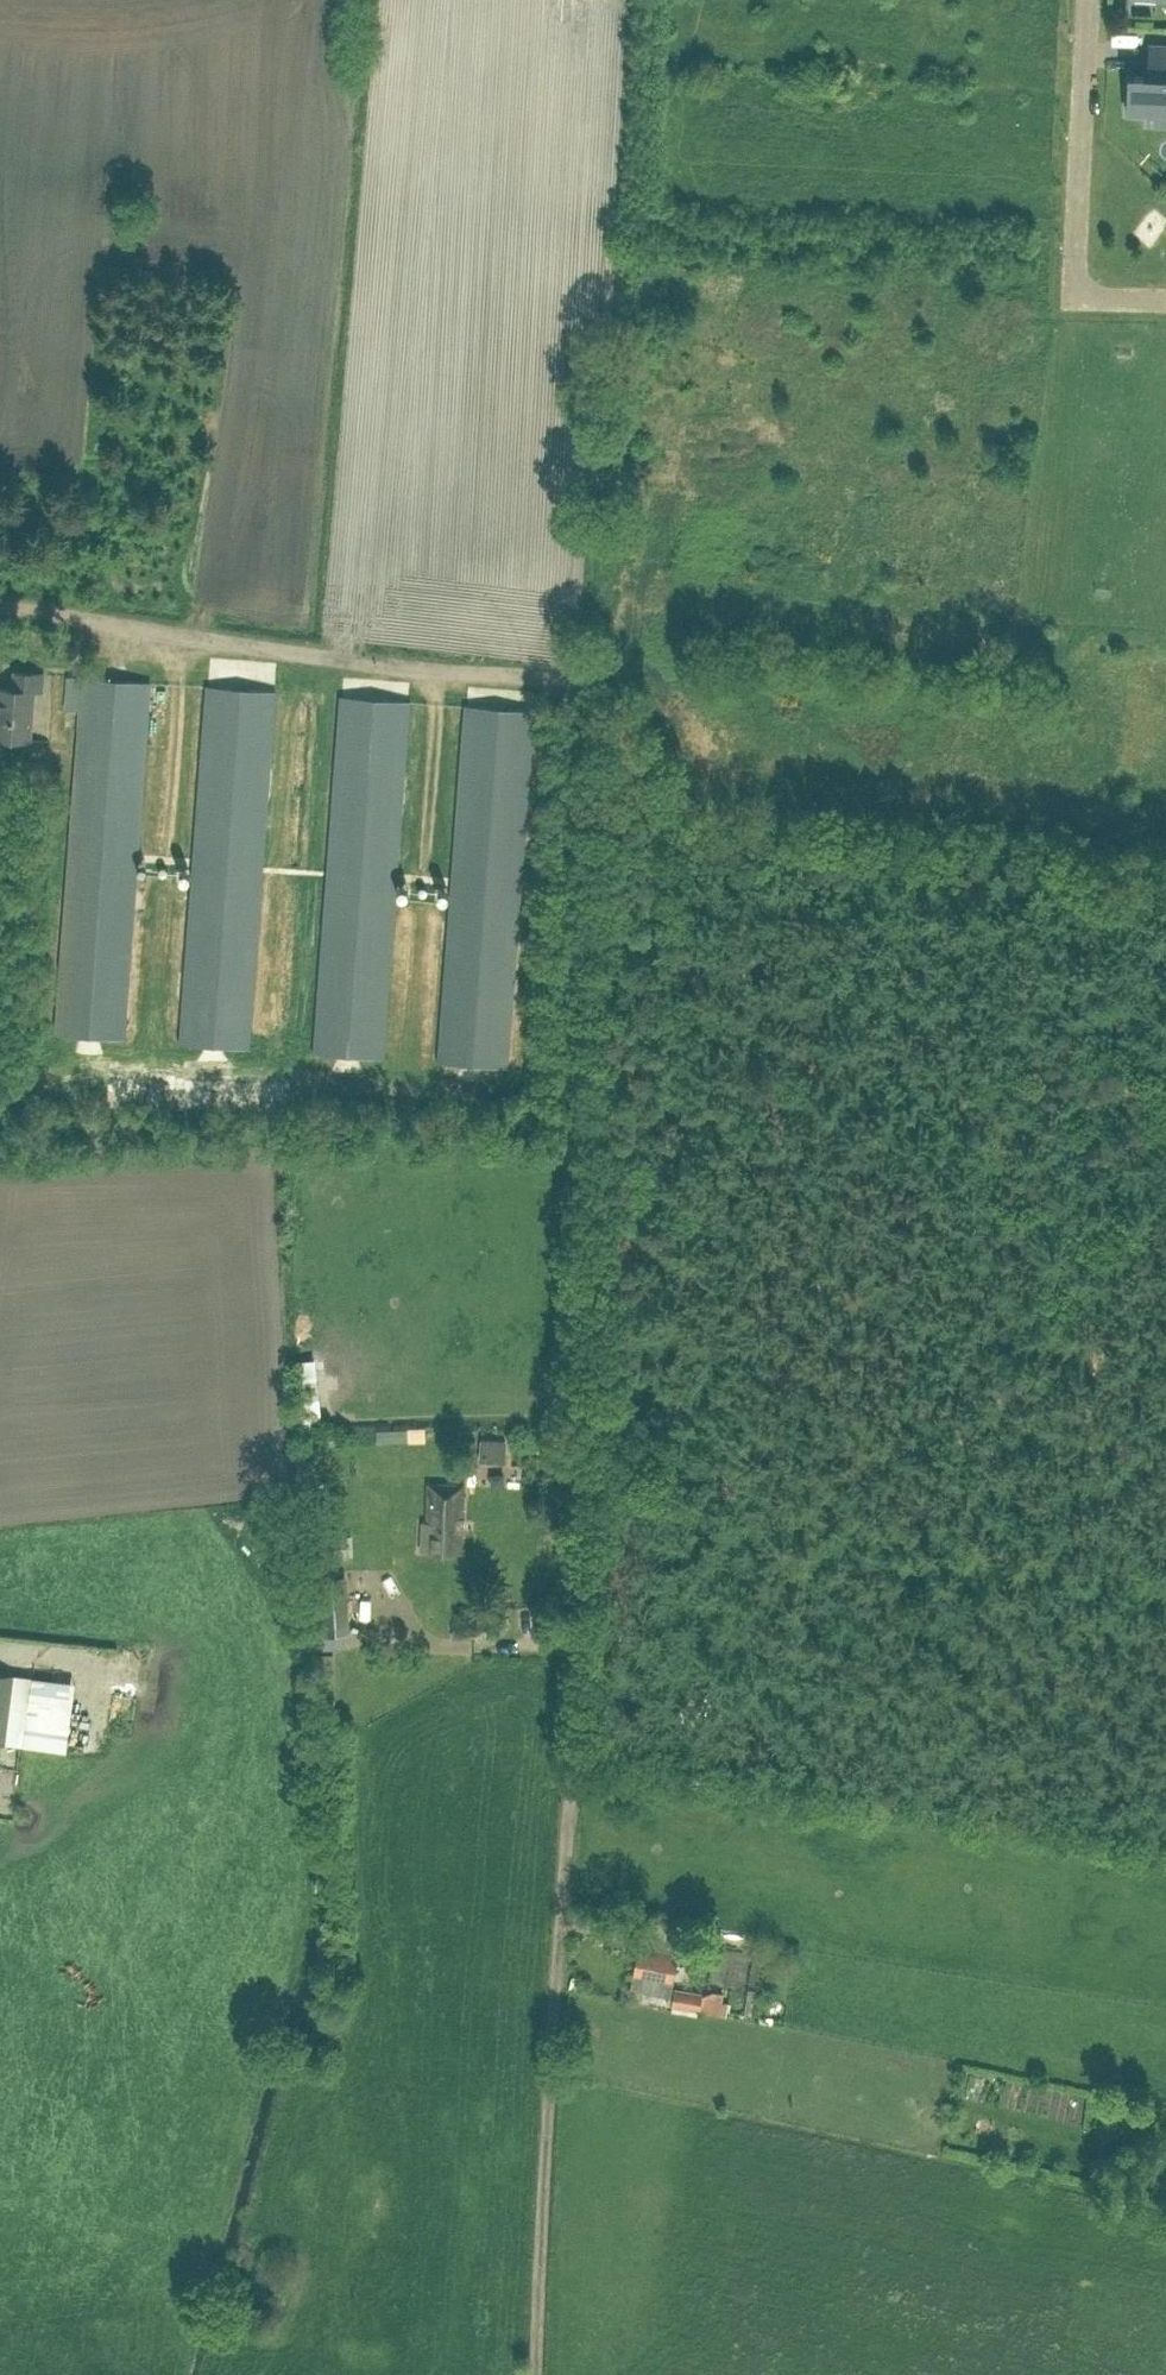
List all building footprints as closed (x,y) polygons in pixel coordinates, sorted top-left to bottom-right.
[(1127,112),(1149,113),(1148,123),(1165,124),(1165,45),(1150,44),(1148,75),(1129,74),(1127,112)] [(41,689),(43,673),(15,670),(13,687),(0,686),(0,737),(30,739),(34,688),(41,689)] [(123,1036),(149,680),(83,675),(56,1031),(123,1036)] [(276,689),(206,684),(179,1040),(250,1045),(276,689)] [(384,1055),(410,699),(340,694),(313,1050),(384,1055)] [(508,1065),(535,709),(465,704),(437,1060),(508,1065)] [(301,1393),(322,1393),(322,1367),(301,1367),(301,1393)] [(513,1467),(514,1444),(489,1443),(488,1467),(513,1467)] [(421,1548),(461,1549),(464,1481),(430,1480),(428,1519),(422,1519),(421,1548)] [(320,1533),(322,1558),(349,1556),(347,1531),(320,1533)] [(346,1575),(311,1576),(314,1634),(349,1632),(346,1575)] [(5,1740),(14,1672),(0,1671),(0,1740),(5,1740)] [(679,1939),(667,1937),(668,1921),(644,1916),(641,1932),(642,1932),(632,1986),(670,1993),(679,1939)] [(674,1988),(672,2004),(671,2010),(697,2014),(698,2011),(726,2014),(728,2001),(722,2000),(723,1993),(703,1990),(702,1993),(674,1988)]
